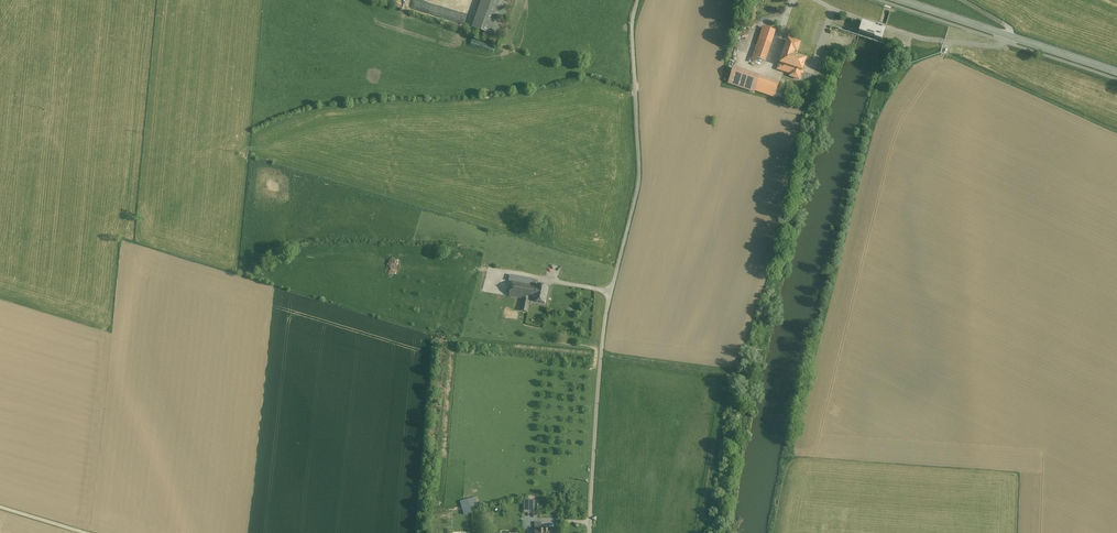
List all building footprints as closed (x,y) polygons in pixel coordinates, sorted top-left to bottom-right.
[(413,0),(408,0),(406,8),(432,14),(434,5),(413,0)] [(494,0),(482,0),(472,27),(496,36),(507,5),(494,0)] [(885,30),(862,23),(859,31),(876,37),(876,38),(882,40),(885,30)] [(759,40),(752,62),(754,63),(756,57),(762,41),(759,40)] [(797,53),(800,44),(788,40),(785,49),(794,52),(797,53)] [(762,41),(756,57),(765,60),(770,44),(767,43),(762,41)] [(805,60),(793,55),(794,52),(785,49),(780,63),(802,70),(805,60)] [(802,70),(780,63),(780,64),(779,64),(777,69),(791,74),(790,76),(799,79),(802,70)] [(759,77),(734,68),(728,83),(754,92),(755,90),(754,90),(759,77)] [(778,84),(759,77),(754,90),(755,90),(774,97),(778,84)] [(534,281),(510,277),(509,281),(512,282),(513,281),(533,285),(534,281)] [(533,285),(513,281),(512,282),(512,285),(509,285),(508,289),(500,288),(499,294),(510,296),(510,297),(511,297),(523,300),(521,311),(527,312),(530,301),(535,302),(538,286),(533,285)] [(539,285),(538,285),(538,286),(535,302),(545,304),(548,287),(539,285)] [(460,501),(464,515),(472,512),(471,507),(478,505),(476,496),(460,501)] [(538,500),(525,500),(524,510),(538,510),(538,500)]
